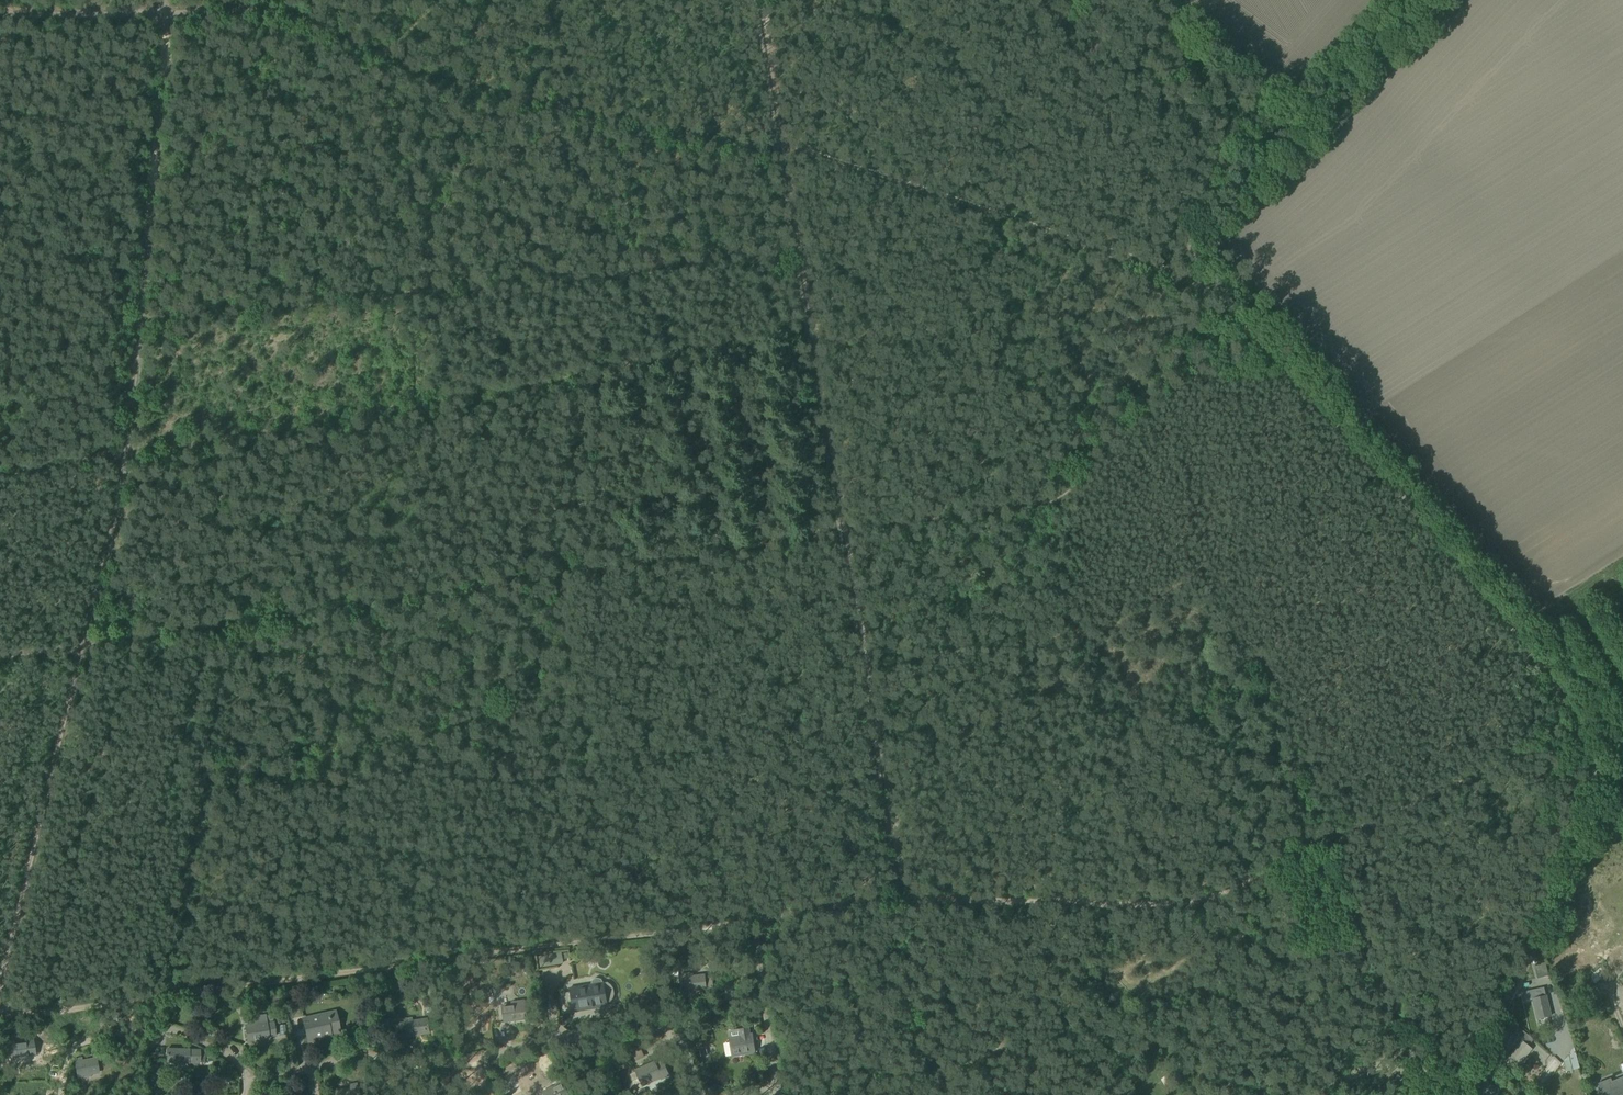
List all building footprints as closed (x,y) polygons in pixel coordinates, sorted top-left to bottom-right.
[(548,955),(550,964),(564,961),(562,951),(548,955)] [(1534,966),(1537,979),(1549,976),(1546,963),(1534,966)] [(1600,968),(1589,977),(1590,977),(1594,983),(1595,983),(1606,975),(1600,968)] [(683,977),(684,992),(707,990),(705,975),(683,977)] [(593,986),(569,990),(572,1011),(608,1006),(608,1004),(611,1003),(613,1002),(614,997),(613,989),(611,986),(609,984),(605,985),(605,984),(604,983),(603,980),(597,979),(594,981),(593,984),(593,986)] [(1596,985),(1582,992),(1588,1004),(1601,997),(1596,985)] [(1533,999),(1538,1019),(1551,1016),(1544,987),(1524,992),(1526,1001),(1533,999)] [(503,1009),(505,1023),(528,1020),(526,1006),(525,1002),(513,1003),(513,1007),(503,1009)] [(331,1033),(340,1031),(337,1016),(315,1021),(314,1016),(303,1019),(308,1041),(331,1035),(331,1033)] [(395,1024),(397,1037),(429,1032),(427,1019),(414,1021),(413,1018),(405,1019),(405,1023),(395,1024)] [(1510,1024),(1505,1030),(1508,1033),(1511,1030),(1512,1031),(1515,1028),(1519,1024),(1514,1020),(1510,1024)] [(274,1022),(244,1026),(246,1039),(269,1035),(269,1037),(276,1036),(274,1022)] [(754,1055),(753,1040),(750,1041),(749,1030),(740,1031),(741,1042),(730,1043),(731,1057),(754,1055)] [(1508,1057),(1510,1058),(1519,1065),(1532,1049),(1528,1046),(1534,1039),(1523,1030),(1518,1037),(1521,1041),(1508,1057)] [(4,1041),(6,1055),(13,1054),(13,1059),(36,1056),(33,1039),(27,1039),(28,1041),(14,1043),(14,1040),(4,1041)] [(167,1063),(200,1064),(201,1049),(167,1048),(167,1063)] [(1500,1051),(1495,1056),(1501,1061),(1506,1055),(1500,1051)] [(91,1075),(100,1074),(96,1057),(83,1060),(82,1057),(74,1059),(78,1079),(91,1077),(91,1075)] [(635,1081),(639,1079),(642,1084),(660,1076),(661,1079),(669,1075),(663,1062),(657,1064),(656,1063),(655,1063),(636,1071),(636,1072),(631,1074),(635,1081)] [(1598,1083),(1603,1094),(1622,1094),(1622,1076),(1612,1081),(1610,1078),(1598,1083)] [(1493,1093),(1496,1094),(1499,1090),(1487,1081),(1477,1094),(1491,1094),(1493,1093)] [(357,1086),(356,1083),(349,1084),(350,1088),(334,1091),(335,1094),(359,1094),(357,1086)] [(563,1083),(543,1093),(544,1094),(569,1094),(563,1083)]
